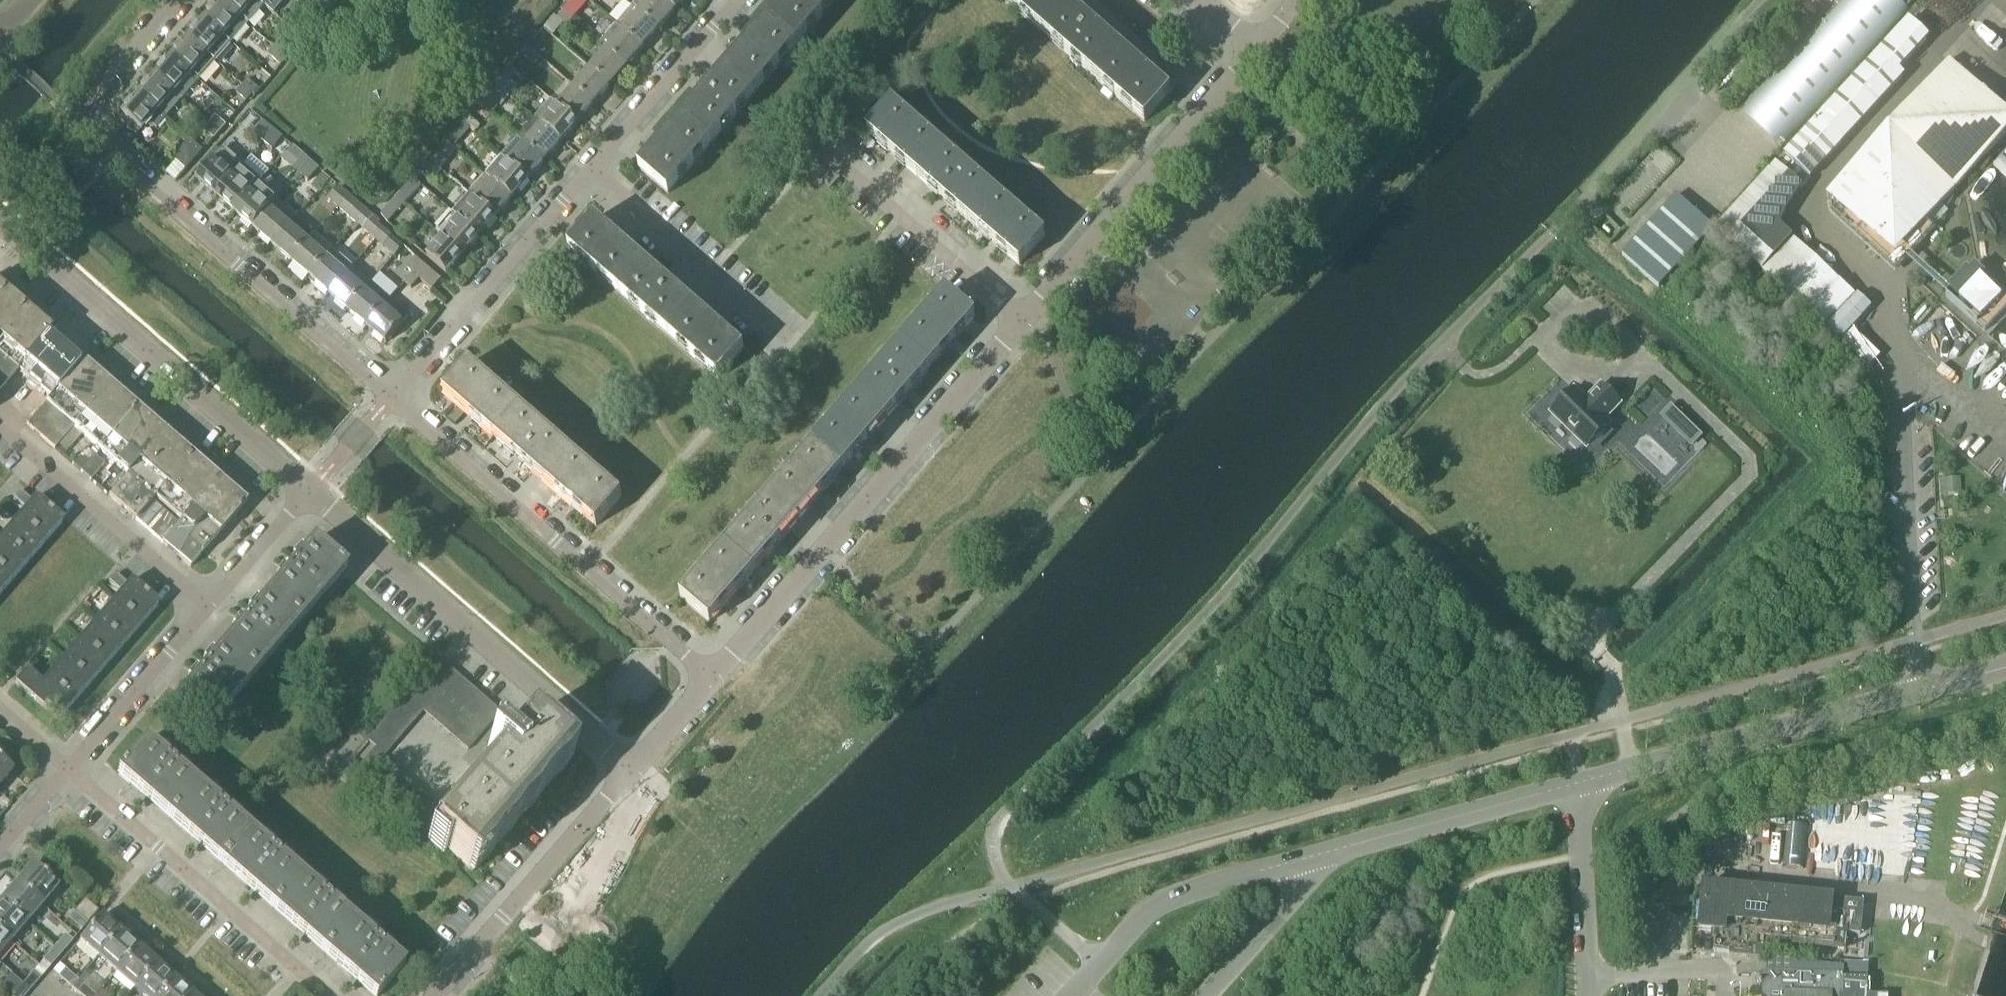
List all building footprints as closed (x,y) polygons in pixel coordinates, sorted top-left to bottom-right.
[(256,0),(221,0),(220,1),(248,25),(264,6),(256,0)] [(264,6),(273,14),(285,0),(256,0),(264,6)] [(632,5),(640,12),(639,13),(658,29),(674,11),(662,0),(637,0),(632,5)] [(674,11),(684,0),(662,0),(674,11)] [(768,19),(798,45),(837,0),(785,0),(768,19)] [(1068,4),(1064,0),(1004,0),(1043,33),(1068,4)] [(1743,103),(1785,143),(1795,132),(1907,10),(1897,0),(1846,0),(1822,25),(1817,21),(1743,103)] [(248,25),(220,1),(204,20),(231,44),(248,25)] [(317,19),(323,12),(313,3),(307,10),(317,19)] [(1068,4),(1043,33),(1094,78),(1119,48),(1068,4)] [(562,12),(572,21),(578,14),(569,5),(564,11),(562,12)] [(632,5),(615,25),(642,48),(658,29),(639,13),(640,12),(632,5)] [(572,21),(562,12),(557,18),(567,27),(572,21)] [(301,19),(292,29),(304,40),(313,30),(301,19)] [(768,19),(725,69),(754,94),(798,45),(768,19)] [(204,20),(187,39),(215,63),(231,44),(204,20)] [(1777,224),(1800,188),(1900,79),(1895,73),(1926,40),(1906,22),(1775,164),(1717,229),(1762,270),(1791,237),(1777,224)] [(642,48),(615,25),(599,43),(607,50),(606,50),(625,67),(642,48)] [(187,39),(171,58),(199,81),(215,63),(187,39)] [(273,47),(287,59),(294,51),(280,40),(273,47)] [(526,48),(539,58),(545,51),(532,41),(526,48)] [(287,59),(273,47),(267,55),(281,66),(287,59)] [(539,58),(526,48),(521,54),(533,64),(539,58)] [(1119,48),(1094,78),(1145,123),(1170,93),(1119,48)] [(625,67),(606,50),(590,69),(609,86),(625,67)] [(171,58),(154,77),(181,101),(199,81),(171,58)] [(1888,127),(1955,189),(2005,134),(2005,113),(1949,61),(1888,127)] [(494,85),(509,98),(518,87),(510,81),(517,73),(510,66),(494,85)] [(590,69),(573,88),(593,105),(609,86),(590,69)] [(754,94),(725,69),(682,118),(711,144),(754,94)] [(154,77),(138,96),(165,119),(181,101),(154,77)] [(248,79),(241,87),(251,95),(257,88),(248,79)] [(509,98),(494,85),(485,95),(501,108),(509,98)] [(251,95),(241,87),(236,93),(246,101),(251,95)] [(573,88),(558,106),(557,107),(576,123),(593,105),(573,88)] [(165,119),(138,96),(122,115),(123,115),(118,121),(121,123),(132,133),(135,136),(140,131),(141,131),(148,123),(156,130),(165,119)] [(557,107),(558,106),(551,99),(534,119),(541,125),(560,142),(576,123),(557,107)] [(461,123),(474,134),(491,115),(477,104),(461,123)] [(918,177),(943,148),(892,104),(867,133),(918,177)] [(216,118),(210,124),(219,132),(225,126),(216,118)] [(711,144),(682,118),(638,168),(668,194),(711,144)] [(534,119),(517,138),(544,161),(560,142),(541,125),(534,119)] [(262,142),(272,129),(263,122),(253,135),(262,142)] [(132,133),(121,123),(122,124),(122,125),(123,126),(123,127),(124,127),(124,128),(125,128),(125,129),(126,129),(126,130),(127,130),(127,131),(128,131),(129,131),(129,132),(130,132),(131,132),(132,133)] [(474,134),(461,123),(456,129),(468,140),(474,134)] [(219,132),(210,124),(204,130),(214,138),(219,132)] [(1888,127),(1827,194),(1830,198),(1831,210),(1850,229),(1850,232),(1892,271),(1931,229),(1924,223),(1955,189),(1888,127)] [(282,138),(272,129),(262,142),(272,150),(282,138)] [(544,161),(517,138),(501,157),(527,180),(544,161)] [(174,160),(185,170),(202,150),(191,141),(174,160)] [(213,160),(196,179),(215,196),(232,177),(239,170),(243,165),(223,148),(213,160)] [(994,193),(943,148),(918,177),(969,222),(994,193)] [(501,157),(485,176),(511,198),(527,180),(501,157)] [(299,174),(307,165),(302,160),(294,169),(299,174)] [(441,171),(431,162),(429,160),(423,167),(436,177),(441,171)] [(315,171),(307,165),(299,174),(307,181),(315,171)] [(232,177),(215,196),(234,212),(257,186),(239,170),(232,177)] [(511,198),(485,176),(468,194),(494,217),(511,198)] [(413,179),(396,198),(404,205),(421,186),(413,179)] [(276,202),(257,186),(234,212),(253,229),(276,202)] [(338,207),(348,195),(339,187),(328,199),(338,207)] [(1714,227),(1676,192),(1622,252),(1660,286),(1714,227)] [(994,193),(969,222),(1020,266),(1045,237),(994,193)] [(468,194),(452,213),(478,236),(494,217),(468,194)] [(367,211),(348,195),(338,207),(356,223),(367,211)] [(404,205),(396,198),(382,215),(383,218),(388,223),(404,205)] [(276,202),(253,229),(271,245),(295,218),(276,202)] [(380,222),(367,211),(356,223),(375,240),(384,230),(378,224),(380,222)] [(478,236),(452,213),(436,231),(443,237),(443,238),(462,255),(478,236)] [(295,218),(271,245),(290,261),(313,235),(295,218)] [(618,292),(644,263),(594,219),(568,249),(618,292)] [(384,230),(375,240),(383,246),(392,236),(384,230)] [(332,251),(313,235),(290,261),(309,278),(332,251)] [(462,255),(443,238),(426,258),(445,274),(462,255)] [(351,267),(332,251),(309,278),(328,294),(351,267)] [(412,273),(421,263),(415,257),(406,268),(412,274),(412,273)] [(441,280),(421,263),(412,273),(419,279),(432,290),(441,280)] [(694,307),(644,263),(618,292),(668,336),(694,307)] [(370,284),(351,267),(328,294),(347,310),(370,284)] [(1940,293),(1975,325),(1999,299),(1964,267),(1940,293)] [(412,273),(412,274),(404,283),(411,289),(419,279),(412,273)] [(82,361),(50,334),(56,327),(0,277),(0,354),(19,370),(50,397),(82,361)] [(370,284),(347,310),(365,327),(388,300),(370,284)] [(946,291),(902,342),(931,368),(976,317),(946,291)] [(408,317),(388,300),(365,327),(385,343),(408,317)] [(694,307),(668,336),(718,380),(744,350),(694,307)] [(1868,366),(1879,355),(1853,330),(1842,341),(1861,360),(1868,366)] [(902,342),(857,393),(887,419),(931,368),(902,342)] [(0,354),(0,392),(18,371),(18,370),(19,370),(0,354)] [(82,361),(50,397),(26,426),(53,450),(73,427),(110,385),(82,361)] [(468,363),(442,393),(495,438),(520,409),(468,363)] [(137,409),(110,385),(73,427),(100,451),(137,409)] [(1586,447),(1593,441),(1609,424),(1604,419),(1619,404),(1601,386),(1591,395),(1593,397),(1587,402),(1574,389),(1551,413),(1586,447)] [(887,419),(857,393),(813,444),(843,470),(887,419)] [(1691,445),(1699,436),(1670,408),(1662,417),(1691,445)] [(163,432),(137,409),(100,451),(127,474),(163,432)] [(520,409),(495,438),(543,481),(569,451),(539,425),(520,409)] [(163,432),(127,474),(107,497),(134,520),(152,500),(154,497),(190,456),(163,432)] [(843,470),(813,444),(769,495),(798,521),(843,470)] [(85,449),(71,465),(80,474),(81,473),(95,457),(85,449)] [(569,451),(543,481),(595,526),(621,497),(569,451)] [(218,480),(190,456),(154,497),(181,522),(218,480)] [(104,465),(95,457),(81,473),(90,480),(104,465)] [(218,480),(181,522),(179,525),(162,544),(190,568),(245,504),(218,480)] [(31,502),(19,492),(13,499),(24,509),(31,502)] [(769,495),(724,545),(754,571),(798,521),(769,495)] [(179,525),(152,500),(134,520),(162,544),(179,525)] [(0,547),(0,593),(62,522),(39,502),(0,547)] [(312,540),(268,592),(301,621),(346,569),(312,540)] [(754,571),(724,545),(680,596),(710,622),(754,571)] [(120,592),(126,585),(115,575),(108,582),(120,592)] [(135,585),(67,662),(46,687),(26,670),(14,684),(56,721),(158,605),(135,585)] [(268,592),(223,644),(256,673),(301,621),(268,592)] [(256,673),(223,644),(178,696),(212,725),(256,673)] [(438,657),(405,695),(414,704),(448,666),(438,657)] [(456,673),(448,666),(414,704),(423,711),(439,692),(456,673)] [(456,673),(439,692),(448,700),(465,681),(456,673)] [(465,681),(448,700),(457,708),(474,689),(465,681)] [(483,697),(474,689),(457,708),(466,716),(483,697)] [(448,700),(439,692),(423,711),(432,719),(448,700)] [(405,695),(397,704),(415,720),(423,711),(414,704),(405,695)] [(483,697),(466,716),(475,723),(491,704),(483,697)] [(448,700),(432,719),(440,727),(457,708),(448,700)] [(415,720),(397,704),(389,713),(408,729),(415,720)] [(501,713),(491,704),(475,723),(484,732),(501,713)] [(457,708),(440,727),(449,735),(466,716),(457,708)] [(408,729),(389,713),(382,721),(400,737),(408,729)] [(499,757),(430,836),(471,872),(572,757),(534,724),(533,724),(520,713),(497,739),(495,738),(487,747),(499,757)] [(466,716),(449,735),(458,742),(475,723),(466,716)] [(382,721),(374,730),(392,746),(400,737),(382,721)] [(484,732),(475,723),(458,742),(467,751),(484,732)] [(392,746),(374,730),(366,739),(384,755),(392,746)] [(169,818),(197,786),(145,741),(117,773),(169,818)] [(374,786),(391,766),(381,758),(364,777),(374,786)] [(12,771),(0,761),(0,785),(12,771)] [(399,773),(391,766),(374,786),(382,793),(399,773)] [(407,781),(399,773),(382,793),(390,800),(407,781)] [(407,781),(390,800),(399,809),(416,789),(407,781)] [(249,831),(197,786),(169,818),(220,863),(249,831)] [(425,796),(416,789),(399,809),(408,816),(425,796)] [(425,796),(408,816),(418,825),(435,805),(425,796)] [(300,876),(249,831),(220,863),(272,908),(300,876)] [(33,864),(16,883),(41,905),(58,886),(33,864)] [(300,876),(272,908),(324,953),(352,920),(300,876)] [(16,883),(1,901),(26,923),(41,905),(16,883)] [(1861,934),(1864,901),(1703,886),(1699,930),(1715,931),(1713,952),(1746,955),(1747,947),(1765,949),(1766,941),(1844,949),(1845,933),(1861,934)] [(84,900),(73,913),(86,925),(97,912),(84,900)] [(0,902),(0,932),(10,941),(26,923),(1,901),(0,902)] [(86,925),(73,913),(67,919),(81,931),(86,925)] [(97,957),(119,932),(101,915),(79,941),(97,957)] [(352,920),(324,953),(373,995),(377,995),(404,965),(352,920)] [(10,941),(0,932),(0,953),(10,941)] [(138,947),(119,932),(97,957),(115,973),(138,947)] [(65,934),(53,947),(61,954),(72,941),(65,934)] [(61,954),(53,947),(42,960),(50,966),(61,954)] [(138,947),(115,973),(133,989),(156,963),(138,947)] [(1764,994),(1768,994),(1768,995),(1882,995),(1867,995),(1867,985),(1867,978),(1867,964),(1842,963),(1842,968),(1787,962),(1787,976),(1765,976),(1765,985),(1764,994)] [(52,971),(58,976),(71,988),(77,980),(64,969),(65,968),(59,963),(52,971)] [(156,963),(133,989),(142,995),(159,995),(174,979),(156,963)] [(22,984),(29,990),(41,977),(33,971),(22,984)] [(159,995),(190,995),(192,994),(174,979),(159,995)] [(22,984),(11,995),(24,995),(29,990),(22,984)] [(95,995),(82,985),(76,992),(81,995),(95,995)]
